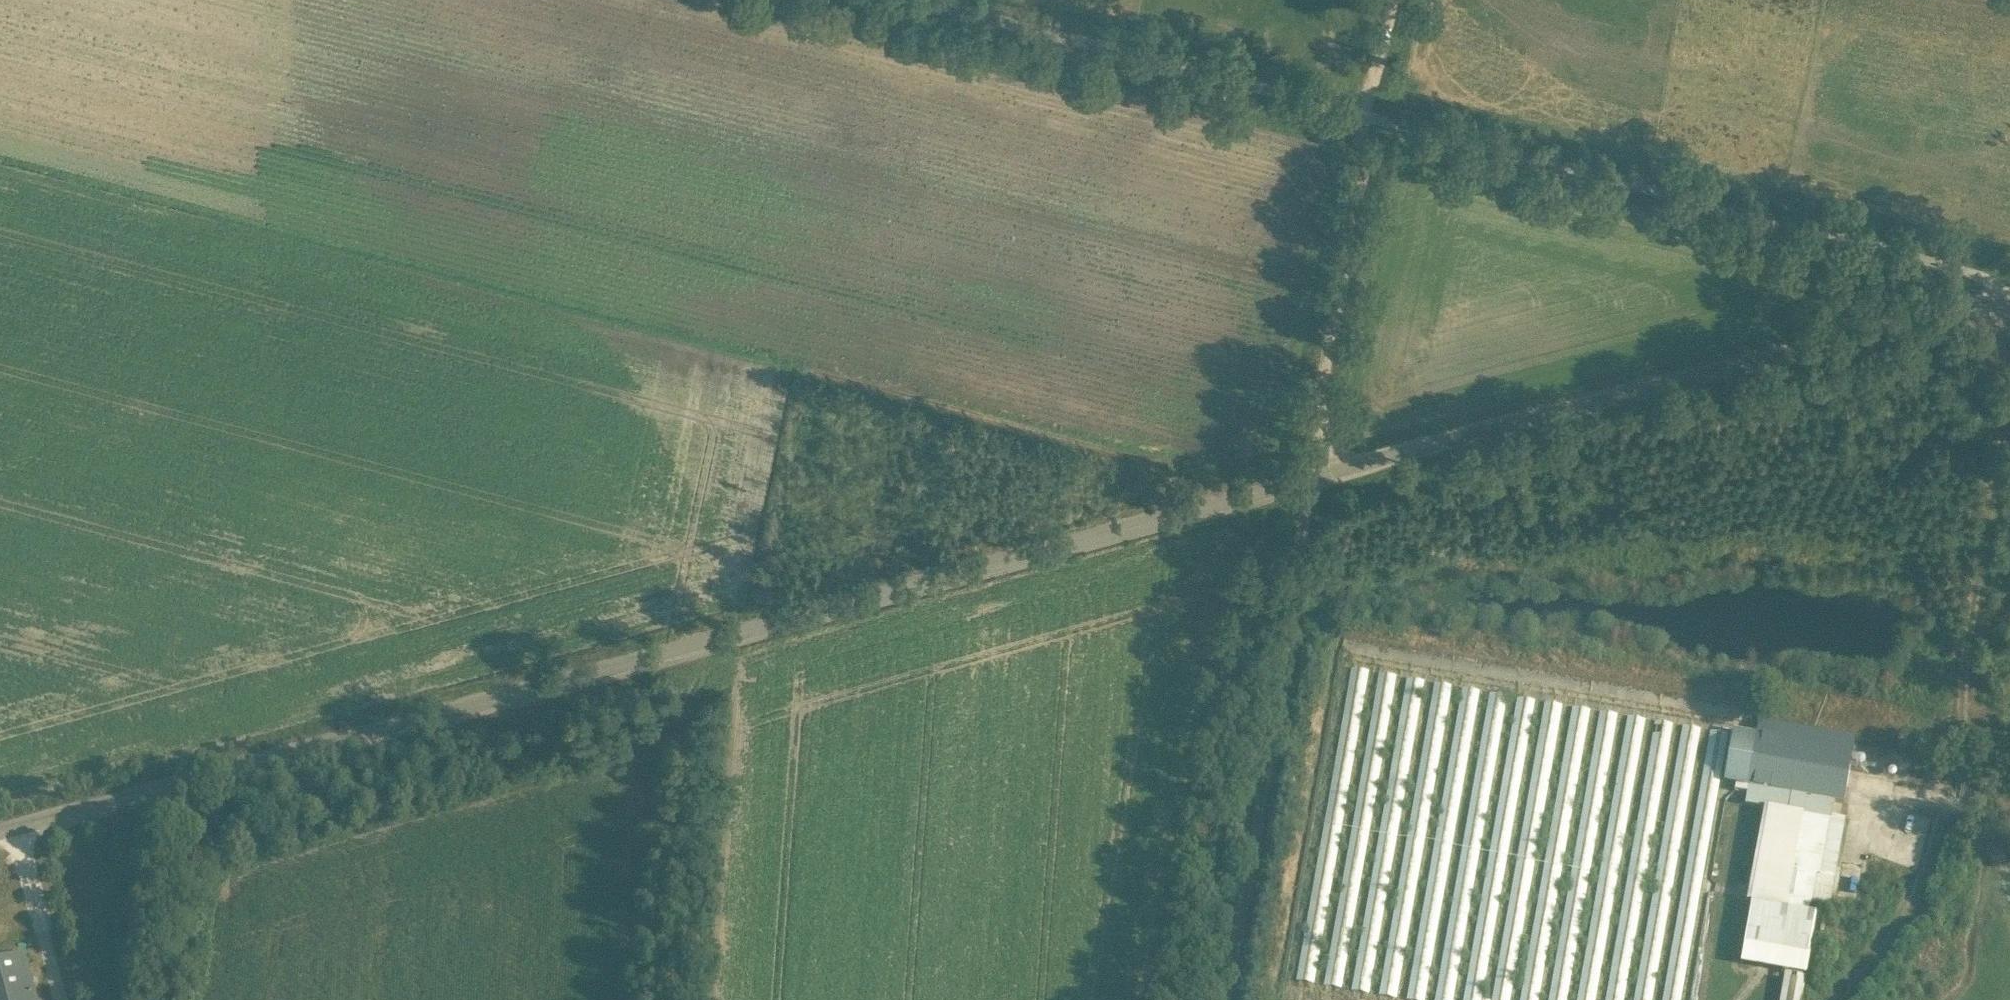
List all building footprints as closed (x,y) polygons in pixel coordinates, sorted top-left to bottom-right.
[(1834,802),(1845,804),(1854,753),(1856,741),(1811,733),(1811,730),(1758,721),(1756,737),(1733,732),(1724,784),(1748,789),(1745,806),(1764,809),(1746,903),(1750,904),(1740,964),(1785,974),(1780,999),(1799,999),(1814,915),(1808,914),(1809,906),(1829,910),(1844,821),(1831,818),(1834,802)] [(28,950),(0,957),(0,999),(41,999),(28,950)]
